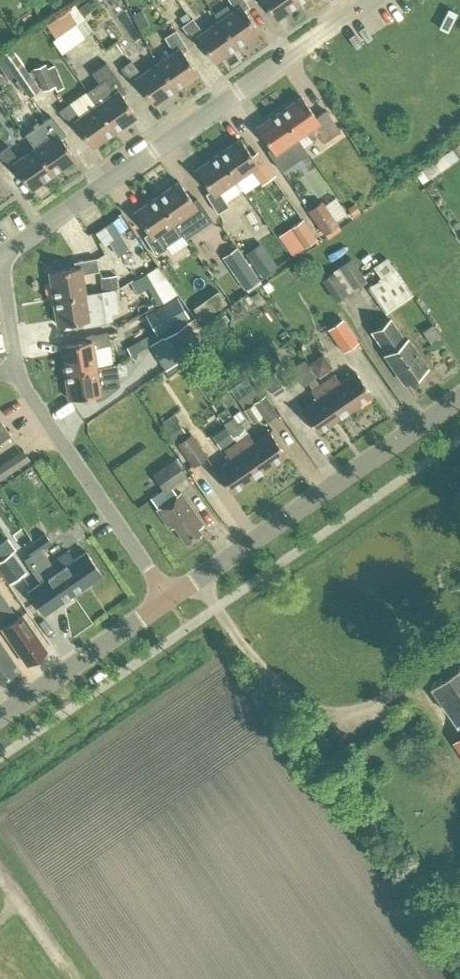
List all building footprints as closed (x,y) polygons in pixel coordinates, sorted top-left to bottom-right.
[(236,46),(259,31),(245,10),(249,7),(244,0),(230,0),(236,10),(220,22),(236,46)] [(275,19),(298,4),(295,0),(262,0),(275,19)] [(46,23),(66,50),(91,32),(81,19),(77,21),(68,8),(46,23)] [(200,41),(214,61),(236,46),(220,22),(203,34),(192,19),(182,26),(196,44),(200,41)] [(159,64),(175,88),(198,73),(184,53),(188,50),(175,31),(166,37),(176,53),(159,64)] [(0,57),(0,65),(10,79),(15,75),(30,96),(41,89),(12,48),(0,57)] [(97,106),(114,130),(136,115),(123,96),(129,91),(106,62),(92,73),(99,82),(87,92),(98,106),(97,106)] [(139,84),(153,104),(175,88),(159,64),(141,76),(131,62),(121,69),(134,87),(139,84)] [(47,63),(34,68),(42,91),(56,86),(47,63)] [(280,113),(296,137),(304,131),(311,140),(318,135),(324,144),(341,132),(327,111),(320,115),(316,117),(302,97),(280,113)] [(77,126),(91,146),(114,130),(97,106),(80,118),(69,103),(60,110),(74,129),(77,126)] [(267,151),(279,170),(289,163),(279,148),(296,137),(280,113),(257,128),(271,148),(267,151)] [(36,149),(52,173),(75,157),(61,137),(65,135),(53,116),(43,122),(52,138),(36,149)] [(218,155),(235,179),(251,167),(262,182),(272,175),(259,157),(255,160),(241,139),(218,155)] [(30,189),(52,173),(36,149),(19,160),(8,146),(0,152),(0,155),(12,171),(16,168),(30,189)] [(417,173),(424,182),(459,157),(453,147),(417,173)] [(206,193),(217,212),(228,206),(218,190),(235,179),(218,155),(195,170),(209,191),(206,193)] [(156,197),(181,232),(184,237),(211,219),(197,199),(193,201),(179,182),(156,197)] [(144,236),(156,254),(167,247),(164,243),(181,232),(156,197),(134,213),(148,233),(144,236)] [(339,224),(322,199),(308,209),(325,234),(339,224)] [(354,202),(348,207),(353,214),(360,210),(354,202)] [(290,227),(304,247),(318,238),(304,218),(290,227)] [(112,221),(95,232),(103,244),(109,240),(117,254),(128,246),(120,233),(112,221)] [(246,252),(262,275),(278,265),(261,241),(246,252)] [(322,278),(337,301),(368,281),(352,257),(339,266),(340,268),(334,272),(333,270),(322,278)] [(51,272),(55,299),(84,294),(81,274),(99,270),(96,258),(75,263),(75,268),(51,272)] [(246,260),(231,270),(244,289),(259,278),(246,260)] [(156,268),(133,281),(140,294),(163,281),(156,268)] [(368,287),(386,314),(414,295),(395,269),(368,287)] [(117,275),(100,277),(102,290),(119,288),(117,275)] [(84,294),(55,299),(59,325),(83,322),(84,327),(107,323),(102,291),(84,294)] [(200,300),(191,306),(199,317),(207,312),(200,300)] [(179,302),(151,320),(161,337),(190,320),(179,302)] [(327,328),(344,351),(358,340),(342,317),(327,328)] [(163,339),(176,359),(208,338),(195,318),(163,339)] [(406,383),(409,381),(412,383),(418,379),(419,375),(427,369),(418,355),(408,340),(406,342),(391,320),(373,333),(388,354),(386,355),(396,370),(397,369),(406,383)] [(414,335),(422,347),(440,335),(431,323),(414,335)] [(87,341),(62,345),(66,372),(95,368),(95,366),(92,348),(110,344),(107,332),(86,337),(87,341)] [(329,353),(315,359),(321,374),(336,367),(329,353)] [(126,362),(116,363),(118,375),(128,374),(126,362)] [(95,368),(66,372),(70,399),(93,395),(96,400),(104,397),(119,384),(118,375),(116,363),(95,366),(95,368)] [(324,384),(346,415),(373,396),(357,373),(342,384),(336,376),(324,384)] [(278,412),(266,393),(264,395),(257,385),(256,386),(249,376),(230,389),(251,422),(261,415),(265,421),(278,412)] [(303,411),(319,433),(346,415),(324,384),(312,393),(317,400),(303,411)] [(218,412),(222,418),(231,412),(227,405),(218,412)] [(223,422),(234,437),(244,430),(234,415),(223,422)] [(10,434),(0,420),(0,441),(10,434)] [(177,421),(165,428),(172,439),(184,431),(177,421)] [(191,432),(177,442),(193,466),(207,455),(191,432)] [(237,444),(259,475),(286,456),(270,433),(255,443),(250,435),(237,444)] [(216,471),(232,494),(259,475),(237,444),(225,452),(231,460),(216,471)] [(28,459),(20,448),(0,461),(0,477),(28,459)] [(176,457),(154,473),(164,487),(166,491),(171,487),(189,475),(176,457)] [(164,487),(150,497),(159,509),(178,496),(171,487),(166,491),(164,487)] [(157,511),(170,530),(175,527),(187,545),(201,535),(198,530),(204,526),(181,494),(178,496),(159,509),(157,511)] [(0,543),(0,553),(3,558),(21,546),(13,534),(0,543)] [(47,534),(25,549),(31,557),(42,550),(52,542),(47,534)] [(31,557),(25,561),(34,574),(40,583),(28,591),(44,615),(73,595),(51,563),(42,550),(31,557)] [(68,551),(51,563),(73,595),(102,575),(86,551),(74,560),(68,551)] [(13,553),(0,562),(0,569),(11,584),(27,573),(13,553)] [(27,666),(47,652),(3,589),(0,590),(0,625),(3,629),(2,630),(27,666)] [(0,683),(15,673),(12,669),(16,666),(0,642),(0,682),(0,683)] [(434,684),(459,722),(459,666),(434,684)]
